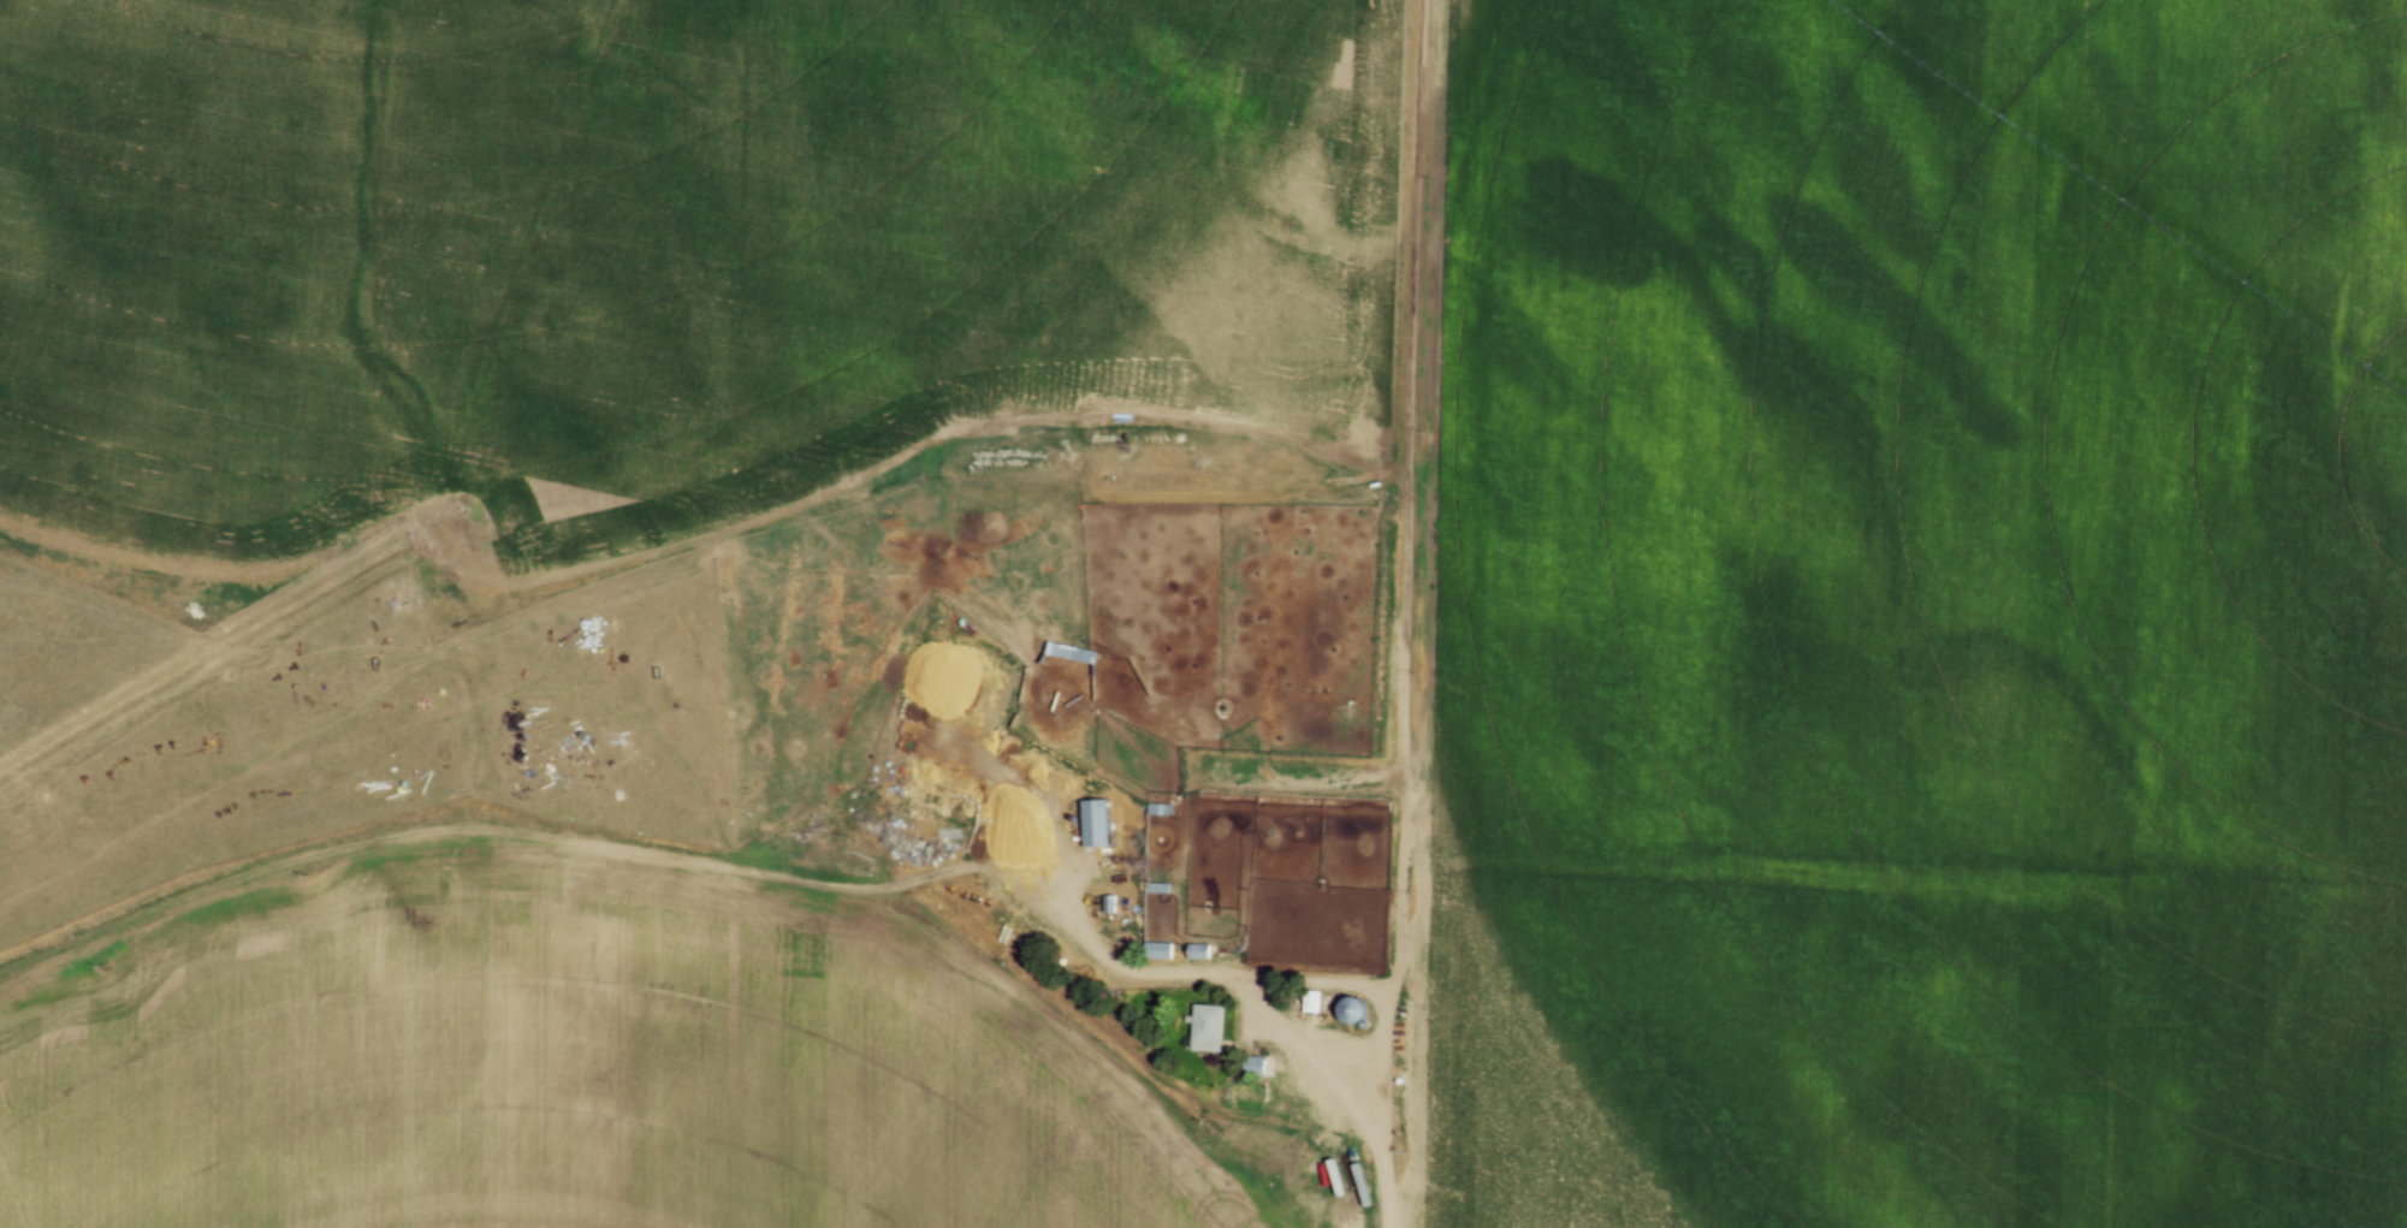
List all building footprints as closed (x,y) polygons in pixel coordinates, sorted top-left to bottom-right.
[(1066,706),(1071,696),(1036,679),(1031,689),(1066,706)] [(1025,681),(1020,693),(1062,714),(1068,702),(1025,681)] [(1085,798),(1085,845),(1110,845),(1110,798),(1085,798)] [(1069,802),(1074,848),(1099,846),(1096,800),(1069,802)] [(1136,806),(1134,817),(1157,819),(1158,808),(1136,806)] [(1136,885),(1136,896),(1156,896),(1156,885),(1136,885)] [(1090,900),(1091,916),(1104,915),(1103,900),(1090,900)] [(1174,941),(1145,941),(1144,957),(1174,957),(1174,941)] [(1134,944),(1133,961),(1162,962),(1162,945),(1134,944)] [(1176,947),(1176,959),(1197,959),(1197,947),(1176,947)] [(1292,995),(1292,1013),(1310,1013),(1310,995),(1292,995)] [(1351,1024),(1353,1020),(1356,1016),(1356,1013),(1356,1008),(1353,1004),(1351,1002),(1346,1001),(1342,999),(1339,1001),(1335,1003),(1333,1007),(1332,1010),(1332,1014),(1333,1019),(1335,1021),(1339,1024),(1342,1025),(1346,1025),(1351,1024)] [(1184,1054),(1182,1008),(1213,1008),(1214,1052),(1184,1054)]
